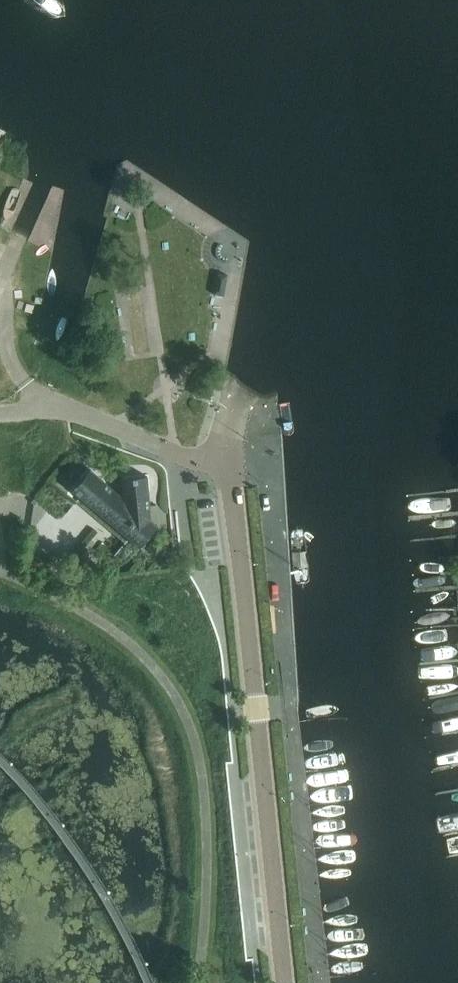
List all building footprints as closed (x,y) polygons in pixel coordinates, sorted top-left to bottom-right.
[(200,395),(203,384),(194,382),(191,392),(200,395)] [(247,411),(249,470),(282,469),(279,410),(247,411)] [(119,494),(99,477),(82,499),(138,546),(156,525),(150,519),(148,490),(149,490),(148,473),(123,475),(123,477),(118,477),(119,494)]
